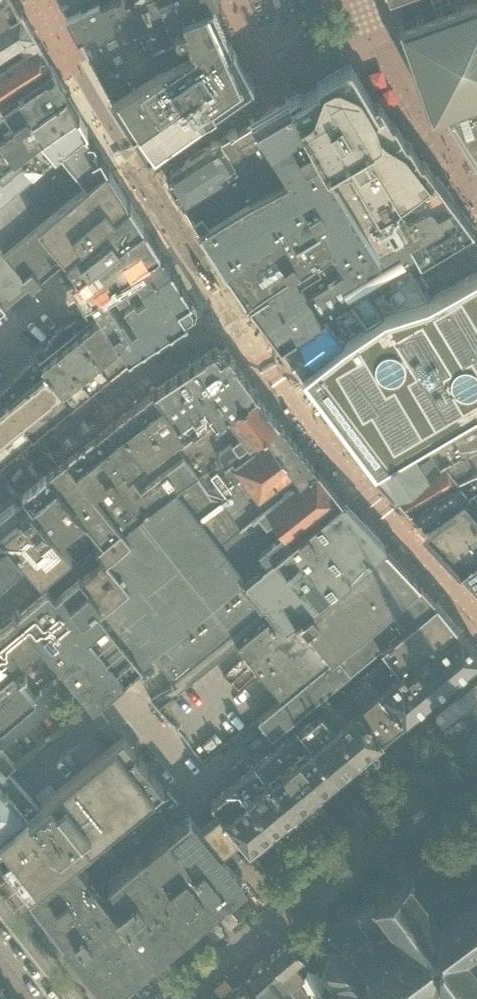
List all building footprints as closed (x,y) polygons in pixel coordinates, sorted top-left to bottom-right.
[(15,0),(0,0),(0,24),(20,11),(21,10),(15,0)] [(65,8),(83,0),(61,0),(65,8)] [(65,8),(66,11),(76,30),(77,32),(95,22),(99,29),(114,21),(110,13),(134,0),(83,0),(65,8)] [(77,32),(90,57),(143,29),(150,26),(143,8),(140,0),(134,0),(110,13),(114,21),(99,29),(95,22),(77,32)] [(187,33),(184,22),(180,11),(211,1),(212,1),(212,0),(162,0),(143,8),(150,26),(143,29),(153,48),(187,33)] [(442,2),(439,3),(438,4),(435,5),(422,9),(420,10),(418,11),(416,12),(403,16),(400,17),(397,18),(398,21),(399,23),(404,37),(405,39),(405,41),(406,43),(411,56),(412,59),(412,60),(413,63),(418,76),(419,78),(419,80),(429,107),(430,107),(431,109),(432,108),(433,109),(445,105),(448,110),(446,111),(476,160),(476,0),(448,0),(442,2)] [(141,76),(110,94),(120,111),(124,116),(132,130),(185,93),(201,117),(202,116),(203,117),(213,110),(219,105),(229,98),(225,92),(241,81),(241,82),(243,81),(243,80),(245,78),(241,69),(238,61),(217,17),(213,7),(215,7),(213,2),(212,1),(180,11),(185,22),(187,33),(193,47),(188,48),(184,50),(182,46),(178,48),(180,52),(154,66),(141,76)] [(20,11),(0,24),(0,54),(33,33),(20,11)] [(143,29),(90,57),(93,63),(97,70),(103,82),(107,88),(110,94),(141,76),(154,66),(180,52),(178,48),(182,46),(184,50),(188,48),(193,47),(187,33),(153,48),(143,29)] [(53,66),(40,44),(33,33),(0,54),(0,102),(53,66)] [(379,251),(416,231),(411,220),(400,197),(434,173),(423,159),(420,158),(420,159),(409,140),(406,139),(405,139),(394,120),(391,120),(380,101),(377,100),(374,102),(350,62),(347,61),(287,97),(312,142),(318,152),(363,225),(379,251)] [(66,90),(66,89),(53,67),(53,66),(0,102),(0,135),(66,90)] [(12,162),(12,160),(78,111),(66,90),(0,135),(0,171),(12,162)] [(185,93),(132,130),(148,154),(201,117),(185,93)] [(320,222),(334,244),(348,268),(379,251),(363,225),(318,152),(312,142),(287,97),(251,118),(287,175),(199,228),(225,267),(290,225),(298,236),(320,222)] [(87,126),(78,111),(12,160),(12,162),(0,171),(0,198),(87,126)] [(287,175),(251,118),(237,127),(234,123),(226,128),(229,133),(218,140),(225,152),(227,151),(234,162),(237,160),(243,169),(227,177),(184,205),(199,228),(287,175)] [(33,285),(4,248),(108,162),(87,126),(0,198),(0,312),(33,285)] [(225,152),(218,140),(171,170),(168,180),(184,205),(227,177),(243,169),(237,160),(234,162),(227,151),(225,152)] [(32,284),(66,255),(129,197),(114,173),(108,162),(4,248),(33,285),(32,284)] [(434,173),(400,197),(411,220),(453,198),(443,185),(434,173)] [(66,255),(78,275),(145,223),(129,197),(66,255)] [(427,253),(473,226),(453,198),(411,220),(416,231),(427,253)] [(244,296),(248,301),(300,266),(334,244),(320,222),(298,236),(290,225),(225,267),(244,296)] [(78,275),(90,295),(104,287),(103,286),(161,249),(145,223),(78,275)] [(264,323),(281,346),(342,303),(408,264),(427,253),(416,231),(379,251),(348,268),(264,323)] [(248,301),(264,323),(348,268),(334,244),(300,266),(248,301)] [(103,286),(104,287),(113,302),(171,265),(161,249),(103,286)] [(342,303),(281,346),(302,373),(342,341),(382,313),(423,300),(428,298),(408,264),(342,303)] [(125,317),(181,280),(171,265),(113,302),(120,313),(122,311),(125,317)] [(448,287),(423,300),(382,313),(301,374),(375,471),(425,439),(472,412),(476,409),(476,270),(448,287)] [(90,295),(98,308),(129,354),(195,311),(196,304),(181,280),(125,317),(122,311),(120,313),(113,302),(104,287),(90,295)] [(98,308),(72,322),(110,368),(129,354),(98,308)] [(62,327),(53,336),(92,384),(110,368),(72,322),(62,327)] [(53,336),(36,353),(73,399),(92,384),(53,336)] [(216,345),(172,373),(190,396),(236,361),(226,346),(216,345)] [(3,387),(1,388),(35,430),(73,399),(36,353),(3,387)] [(205,427),(256,388),(236,361),(190,396),(172,411),(185,427),(188,430),(200,421),(205,427)] [(172,411),(190,396),(172,373),(153,386),(172,411)] [(152,386),(134,400),(166,442),(185,427),(172,411),(153,386),(152,386)] [(0,389),(0,459),(35,430),(1,388),(0,389)] [(228,458),(279,419),(256,388),(205,427),(228,458)] [(134,400),(116,415),(147,456),(166,442),(134,400)] [(476,446),(476,409),(472,412),(425,439),(375,471),(395,492),(436,468),(476,446)] [(116,415),(97,430),(129,471),(147,456),(116,415)] [(176,577),(317,467),(279,419),(228,458),(203,470),(133,523),(176,577)] [(66,455),(120,525),(121,523),(133,523),(203,470),(228,458),(205,427),(135,481),(128,471),(129,471),(97,430),(66,455)] [(436,468),(395,492),(409,509),(455,478),(476,468),(476,446),(436,468)] [(95,530),(103,539),(120,525),(66,455),(47,471),(95,530)] [(18,611),(43,640),(94,701),(106,691),(128,674),(152,654),(171,678),(169,680),(170,682),(263,606),(241,581),(290,542),(343,499),(317,467),(176,577),(133,523),(121,523),(120,525),(103,539),(46,587),(32,599),(18,611)] [(424,525),(476,487),(476,468),(455,478),(409,509),(424,525)] [(71,549),(95,530),(47,471),(36,480),(37,482),(23,492),(71,549)] [(460,564),(476,552),(476,487),(424,525),(460,564)] [(23,554),(32,564),(41,575),(71,549),(23,492),(22,491),(20,493),(21,494),(0,511),(0,527),(23,554)] [(263,606),(170,682),(179,692),(237,644),(251,633),(271,616),(283,631),(338,588),(387,546),(343,499),(290,542),(241,581),(263,606)] [(15,561),(23,554),(0,527),(0,573),(15,561)] [(251,633),(237,644),(282,698),(316,670),(371,624),(420,581),(387,546),(338,588),(283,631),(271,616),(251,633)] [(460,564),(475,580),(476,582),(476,552),(460,564)] [(316,670),(282,698),(259,718),(272,734),(382,645),(436,599),(420,581),(371,624),(316,670)] [(436,599),(382,645),(390,654),(404,671),(459,627),(437,600),(436,599)] [(15,664),(43,640),(18,611),(0,626),(0,676),(15,664)] [(476,659),(476,649),(459,627),(404,671),(428,700),(476,659)] [(409,724),(432,705),(428,700),(404,671),(390,654),(367,673),(409,724)] [(39,692),(15,664),(0,676),(0,724),(39,692)] [(387,741),(409,724),(367,673),(345,691),(387,741)] [(363,761),(387,741),(345,691),(321,710),(363,761)] [(341,779),(363,761),(321,710),(300,728),(341,779)] [(464,712),(454,720),(463,731),(473,723),(464,712)] [(454,720),(453,721),(443,729),(451,740),(463,731),(454,720)] [(298,815),(341,779),(300,728),(256,764),(298,815)] [(0,833),(0,857),(29,891),(75,856),(76,858),(163,785),(123,736),(65,785),(39,806),(37,804),(0,833)] [(11,770),(16,766),(4,750),(0,754),(0,779),(11,770)] [(276,832),(298,815),(256,764),(234,782),(276,832)] [(0,779),(0,833),(37,804),(11,770),(0,779)] [(211,801),(253,852),(276,832),(234,782),(211,801)] [(128,843),(178,802),(167,789),(117,831),(128,843)] [(189,815),(166,834),(219,899),(242,880),(189,815)] [(166,834),(143,853),(196,918),(219,899),(166,834)] [(316,966),(316,969),(321,969),(331,983),(326,983),(327,986),(332,986),(326,998),(476,998),(476,846),(464,856),(461,852),(459,854),(462,858),(445,871),(430,851),(434,848),(432,846),(428,849),(425,845),(423,847),(426,851),(413,860),(407,864),(403,858),(400,860),(401,861),(391,869),(390,867),(391,867),(390,865),(389,866),(389,865),(380,872),(380,873),(379,874),(380,875),(381,874),(382,876),(372,883),(371,882),(368,884),(373,890),(367,894),(355,903),(352,899),(350,901),(353,905),(349,908),(345,903),(332,913),(334,916),(333,917),(335,920),(333,921),(332,920),(331,922),(330,921),(324,925),(324,926),(323,928),(321,930),(319,927),(318,928),(319,931),(317,933),(318,935),(322,932),(327,939),(326,940),(329,944),(320,965),(316,966)] [(109,882),(111,883),(125,900),(116,908),(153,953),(196,918),(143,853),(109,882)] [(75,856),(29,891),(46,913),(92,878),(76,858),(75,856)] [(46,913),(63,936),(108,898),(102,890),(92,878),(46,913)] [(108,898),(63,936),(108,990),(153,953),(116,908),(125,900),(111,883),(102,890),(108,898)] [(267,958),(299,998),(311,998),(297,982),(305,976),(295,963),(305,956),(289,939),(267,958)] [(241,980),(256,998),(299,998),(267,958),(241,980)] [(241,980),(221,997),(223,998),(256,998),(241,980)] [(0,986),(0,998),(10,998),(0,986)]
